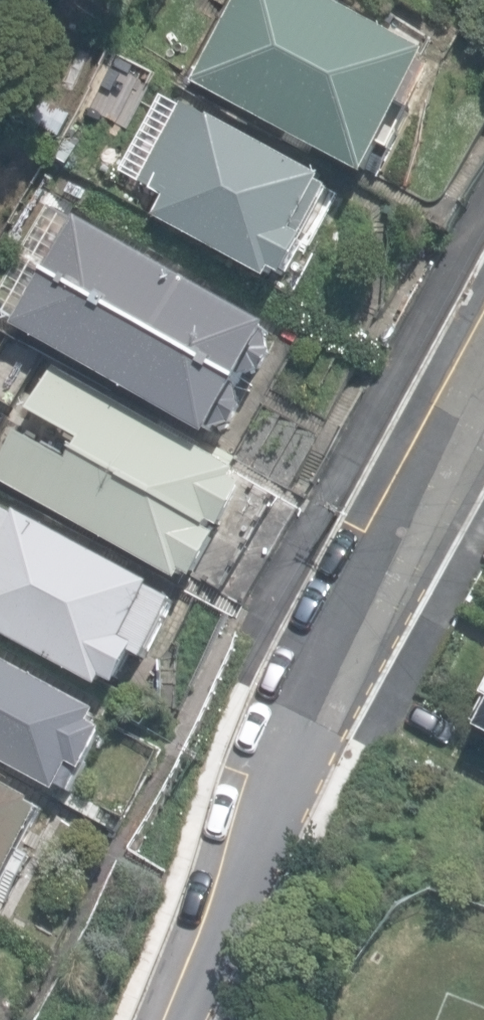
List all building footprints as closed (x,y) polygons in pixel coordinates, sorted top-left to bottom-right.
[(333,0),(224,0),(178,77),(365,181),(442,61),(333,0)] [(331,182),(179,99),(116,190),(283,279),(331,182)] [(274,319),(76,214),(43,265),(241,378),(274,319)] [(241,378),(43,265),(12,323),(213,431),(241,378)] [(243,468),(56,364),(26,409),(80,437),(75,447),(212,523),(215,518),(224,523),(246,479),(240,475),(243,468)] [(18,428),(0,463),(0,480),(182,578),(187,570),(196,575),(218,531),(209,526),(212,523),(75,447),(70,455),(18,428)] [(0,505),(0,636),(99,688),(107,676),(118,680),(135,649),(149,656),(177,601),(0,505)] [(0,652),(0,746),(80,787),(116,719),(0,652)] [(465,720),(483,731),(483,685),(465,720)] [(0,773),(0,892),(53,801),(0,773)]
